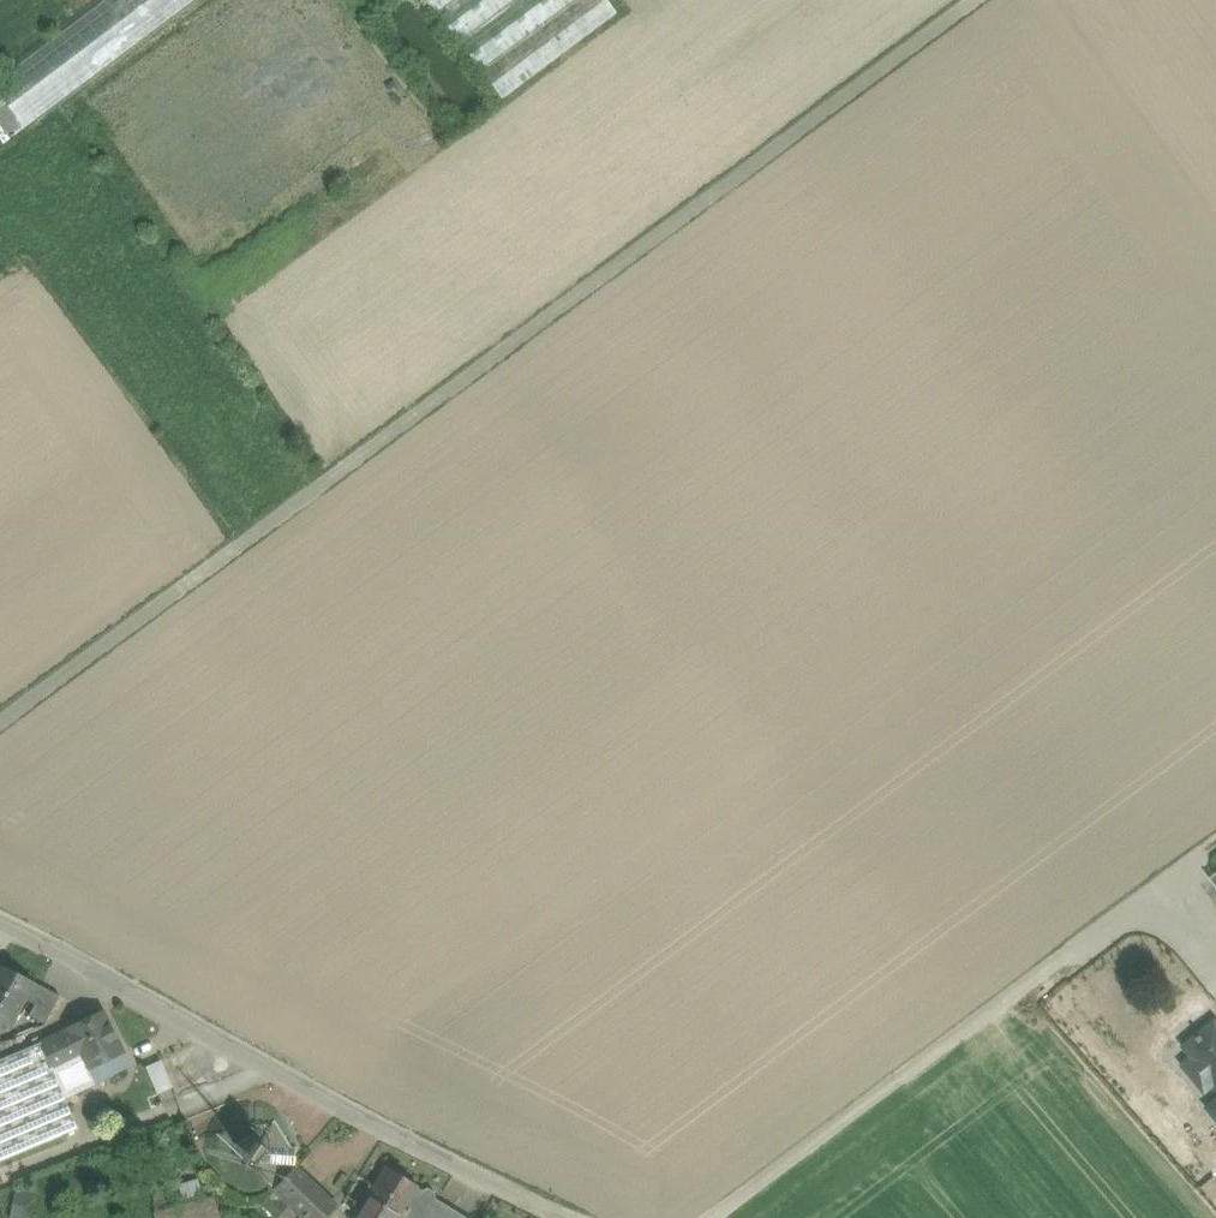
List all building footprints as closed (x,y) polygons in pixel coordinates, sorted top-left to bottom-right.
[(196,0),(105,0),(0,79),(0,147),(196,0)] [(607,0),(427,0),(502,101),(617,14),(607,0)] [(0,965),(0,1023),(2,1024),(9,1028),(24,999),(34,982),(1,964),(0,965)] [(60,996),(34,982),(24,999),(34,1005),(29,1015),(45,1024),(60,996)] [(102,1012),(40,1043),(64,1098),(128,1067),(121,1053),(123,1052),(102,1012)] [(1186,1048),(1215,1083),(1215,1023),(1186,1048)] [(77,1129),(64,1098),(40,1043),(0,1060),(0,1162),(77,1129)] [(275,1121),(259,1138),(267,1146),(266,1163),(257,1170),(274,1188),(295,1166),(295,1152),(275,1121)] [(246,1137),(236,1146),(235,1159),(244,1169),(257,1170),(266,1163),(267,1146),(259,1138),(246,1137)] [(295,1166),(274,1188),(271,1191),(288,1207),(300,1217),(327,1217),(338,1206),(295,1166)] [(386,1167),(355,1217),(405,1217),(409,1210),(405,1207),(417,1188),(417,1187),(386,1167)] [(202,1194),(198,1178),(177,1185),(182,1200),(202,1194)] [(209,1180),(202,1187),(208,1193),(215,1185),(209,1180)] [(417,1188),(405,1207),(409,1210),(405,1217),(427,1217),(438,1200),(435,1199),(435,1193),(427,1188),(422,1191),(417,1188)] [(9,1217),(24,1217),(29,1192),(15,1189),(8,1217),(9,1217)] [(288,1207),(271,1191),(260,1203),(275,1217),(278,1217),(288,1207)] [(155,1213),(156,1217),(221,1217),(214,1197),(155,1213)] [(438,1200),(427,1217),(466,1217),(438,1200)]
